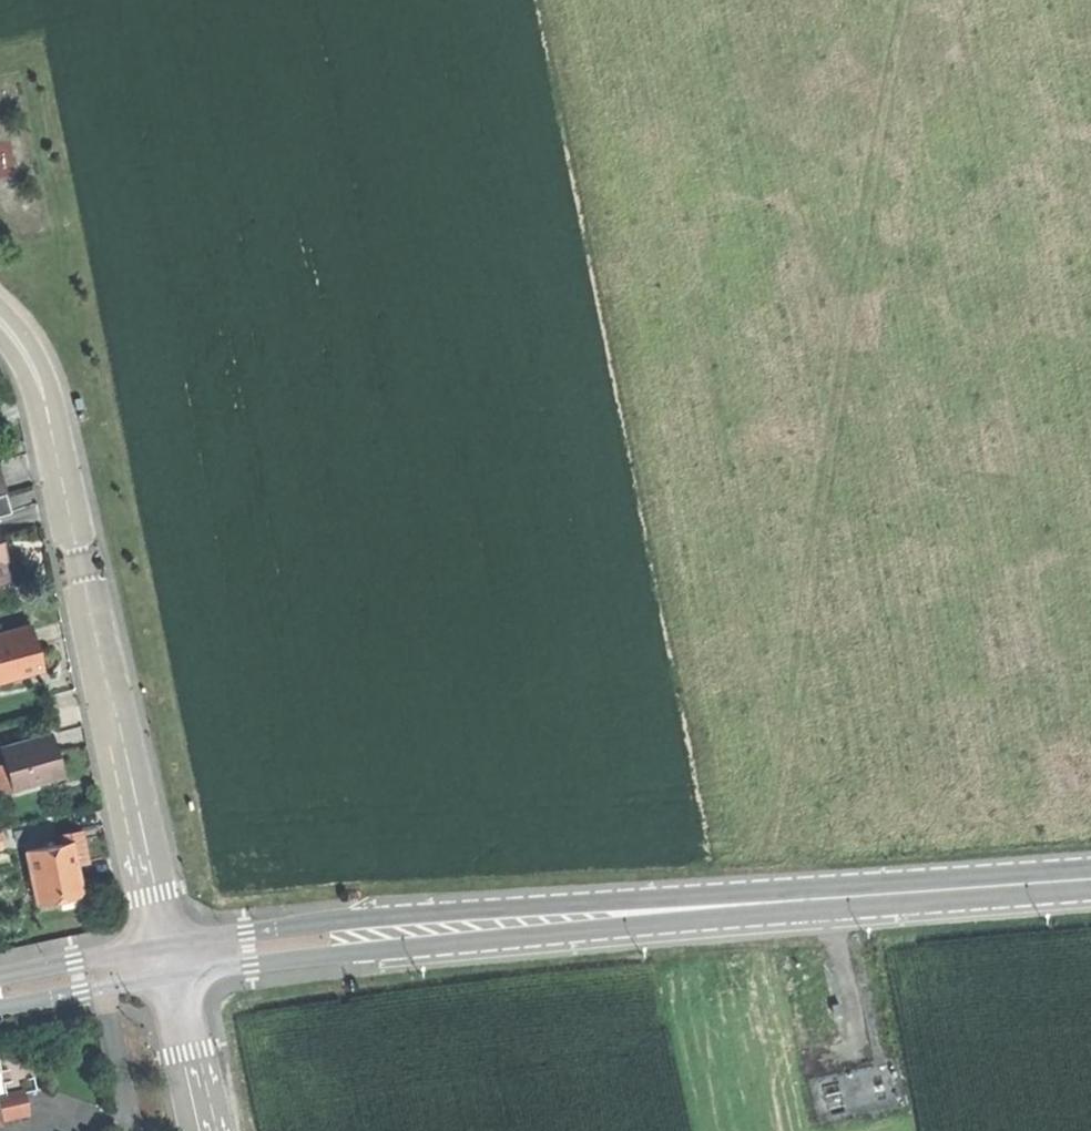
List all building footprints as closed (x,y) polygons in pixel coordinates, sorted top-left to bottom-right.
[(5,494),(0,495),(0,514),(10,511),(5,494)] [(0,680),(43,668),(37,647),(31,625),(0,633),(0,679),(0,680)] [(50,733),(1,747),(13,787),(61,773),(55,754),(50,733)] [(26,850),(34,895),(80,886),(76,865),(71,841),(26,850)] [(0,1097),(0,1121),(27,1115),(23,1092),(4,1096),(0,1097)]
